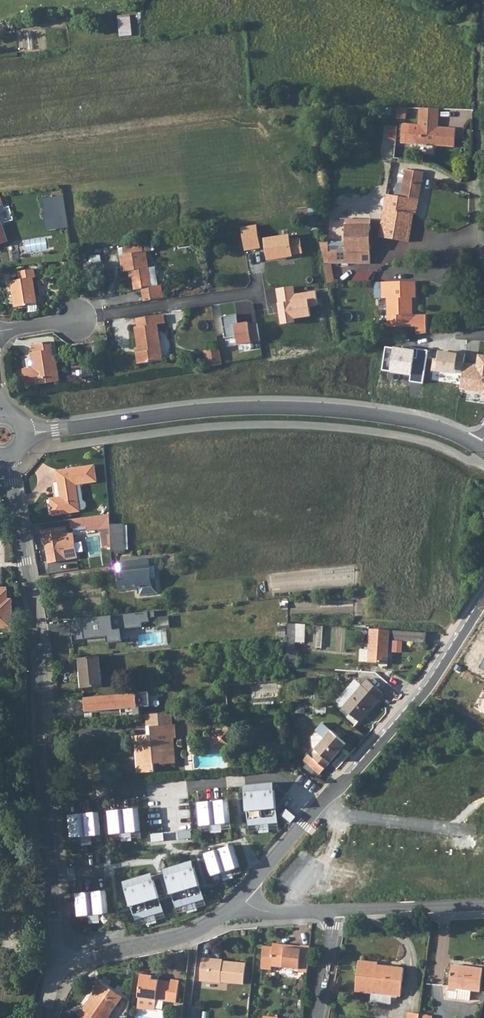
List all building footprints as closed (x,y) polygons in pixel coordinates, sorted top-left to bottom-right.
[(132,35),(130,15),(118,16),(120,36),(132,35)] [(405,119),(406,107),(398,106),(397,118),(405,119)] [(403,124),(402,131),(401,143),(455,146),(456,129),(438,127),(440,108),(421,107),(419,125),(403,124)] [(401,197),(419,200),(424,172),(407,169),(403,187),(401,197)] [(396,196),(387,194),(381,222),(403,226),(405,212),(410,213),(416,214),(419,200),(401,197),(396,196)] [(43,215),(54,213),(51,197),(41,198),(43,215)] [(56,229),(65,228),(63,216),(54,217),(56,224),(56,229)] [(44,218),(45,226),(56,224),(54,217),(44,218)] [(324,263),(371,264),(371,220),(346,219),(346,242),(320,242),(324,263)] [(403,226),(381,222),(379,237),(400,240),(403,226)] [(257,225),(241,228),(245,251),(261,248),(257,225)] [(408,226),(403,226),(400,240),(409,242),(411,226),(408,226)] [(290,235),(264,238),(267,261),(294,257),(294,255),(302,254),(300,238),(291,240),(290,235)] [(190,246),(205,244),(204,238),(189,240),(190,246)] [(125,255),(144,252),(143,245),(124,248),(125,255)] [(152,287),(149,268),(147,252),(144,252),(125,255),(120,256),(123,272),(132,270),(135,290),(142,289),(144,301),(150,300),(159,299),(164,298),(162,285),(159,286),(152,287)] [(152,287),(159,286),(156,267),(149,268),(152,287)] [(33,278),(36,277),(35,269),(19,271),(20,279),(11,281),(15,307),(34,304),(33,296),(36,295),(33,278)] [(416,298),(416,286),(400,286),(400,282),(382,282),(383,298),(388,298),(388,327),(417,326),(417,315),(411,315),(411,307),(413,307),(413,298),(416,298)] [(295,285),(275,288),(281,326),(295,323),(295,319),(311,317),(309,307),(318,305),(316,290),(296,294),(295,285)] [(158,324),(165,323),(164,314),(157,315),(136,318),(138,327),(135,327),(139,352),(136,352),(138,364),(163,360),(158,324)] [(163,339),(163,356),(171,356),(171,339),(163,339)] [(57,361),(54,362),(51,341),(32,344),(33,352),(31,353),(33,367),(23,369),(25,384),(35,382),(36,385),(60,381),(57,361)] [(415,350),(385,346),(381,370),(412,375),(411,381),(423,383),(428,351),(416,349),(415,350)] [(206,366),(222,364),(220,348),(209,350),(211,361),(206,362),(206,366)] [(457,355),(439,351),(437,359),(433,359),(431,371),(462,376),(462,373),(464,362),(456,361),(457,355)] [(478,356),(477,364),(462,373),(462,376),(459,389),(481,391),(481,394),(483,394),(483,356),(478,356)] [(94,378),(93,368),(83,369),(85,379),(94,378)] [(51,499),(54,514),(79,510),(75,484),(96,481),(94,465),(80,467),(58,470),(62,498),(51,499)] [(75,484),(79,510),(85,509),(87,506),(87,503),(83,500),(81,483),(75,484)] [(110,514),(71,520),(72,528),(87,526),(87,529),(110,526),(110,525),(110,514)] [(125,551),(124,525),(110,525),(110,526),(110,530),(111,539),(111,546),(111,551),(125,551)] [(67,534),(66,526),(43,530),(48,563),(76,558),(72,533),(67,534)] [(88,534),(89,543),(111,539),(110,530),(88,534)] [(111,539),(89,543),(90,550),(111,546),(111,539)] [(176,565),(175,557),(167,557),(168,565),(176,565)] [(151,580),(150,566),(149,560),(120,563),(121,573),(118,573),(120,590),(139,588),(140,595),(158,593),(157,579),(151,580)] [(83,618),(70,620),(71,632),(75,632),(76,639),(100,637),(107,636),(108,642),(122,641),(120,629),(142,626),(141,622),(149,621),(149,617),(155,617),(154,610),(83,618)] [(295,667),(295,650),(296,624),(288,623),(288,638),(287,658),(287,667),(295,667)] [(369,650),(368,662),(388,663),(390,630),(370,629),(369,650)] [(394,641),(402,641),(402,631),(394,630),(394,641)] [(402,631),(402,641),(427,643),(427,633),(402,631)] [(361,649),(360,661),(368,662),(369,650),(361,649)] [(100,656),(80,658),(83,688),(103,686),(100,656)] [(359,721),(384,694),(368,679),(362,686),(343,707),(359,721)] [(356,680),(337,701),(343,707),(362,686),(356,680)] [(152,693),(87,696),(87,711),(124,709),(125,714),(139,713),(139,707),(152,706),(152,693)] [(146,714),(147,727),(152,727),(173,725),(172,712),(146,714)] [(325,739),(310,756),(324,769),(346,744),(332,731),(322,723),(316,731),(325,739)] [(174,738),(177,738),(175,725),(173,725),(152,727),(153,740),(148,740),(147,735),(132,737),(133,745),(135,744),(138,773),(155,771),(154,764),(162,763),(162,764),(176,763),(174,738)] [(274,727),(266,728),(267,738),(275,737),(274,727)] [(236,738),(235,729),(231,730),(214,731),(215,748),(231,746),(231,739),(236,738)] [(304,760),(320,774),(324,769),(310,756),(308,755),(304,760)] [(274,783),(245,786),(249,825),(258,824),(259,833),(270,832),(269,823),(278,823),(274,783)] [(229,800),(214,801),(217,833),(222,832),(221,824),(231,823),(229,800)] [(211,833),(217,833),(214,801),(199,803),(201,825),(211,825),(211,833)] [(139,809),(124,810),(127,841),(132,841),(131,832),(141,831),(139,809)] [(292,823),(296,817),(286,809),(282,815),(292,823)] [(121,842),(127,841),(124,810),(108,812),(111,834),(120,833),(121,842)] [(84,814),(87,845),(92,844),(92,836),(101,835),(99,812),(84,814)] [(87,845),(84,814),(69,815),(71,838),(81,837),(82,845),(87,845)] [(164,833),(151,834),(152,842),(165,841),(164,833)] [(234,845),(220,850),(229,879),(233,878),(231,870),(240,867),(234,845)] [(223,881),(229,879),(220,850),(205,854),(211,876),(221,873),(223,881)] [(193,861),(165,870),(176,908),(185,905),(188,913),(198,910),(196,902),(205,899),(193,861)] [(153,874),(124,882),(135,920),(144,917),(147,926),(157,922),(155,914),(164,911),(153,874)] [(92,892),(95,923),(100,923),(99,914),(109,913),(106,891),(92,892)] [(95,923),(92,892),(77,894),(79,916),(88,915),(89,923),(95,923)] [(299,969),(299,971),(307,972),(310,946),(302,945),(301,946),(301,949),(286,947),(286,945),(273,943),(273,947),(264,946),(261,969),(272,970),(272,966),(299,969)] [(202,958),(200,981),(221,982),(244,984),(246,963),(222,961),(222,963),(211,962),(211,959),(202,958)] [(359,961),(356,991),(372,993),(397,996),(401,996),(404,968),(377,965),(376,969),(369,969),(370,962),(359,961)] [(483,969),(452,965),(449,990),(457,991),(457,988),(471,990),(480,991),(483,969)] [(153,979),(153,976),(142,974),(137,1006),(150,1008),(151,999),(177,1003),(180,980),(172,979),(171,982),(153,979)] [(100,981),(95,988),(97,990),(78,1015),(82,1017),(108,1017),(122,997),(100,981)] [(457,991),(449,990),(448,997),(470,1000),(471,990),(457,988),(457,991)] [(397,996),(372,993),(371,1001),(375,1001),(374,1004),(391,1006),(392,997),(397,998),(397,996)] [(201,1008),(194,1007),(192,1017),(199,1017),(201,1008)]
